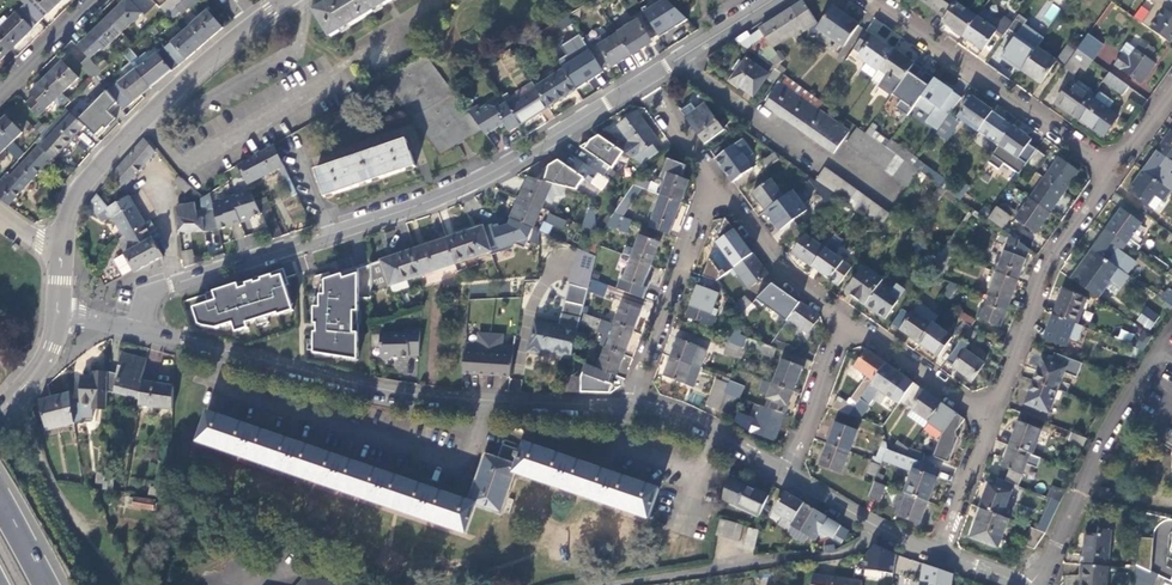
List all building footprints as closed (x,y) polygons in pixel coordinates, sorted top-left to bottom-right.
[(40,20),(60,0),(20,0),(24,4),(40,20)] [(107,17),(121,32),(141,13),(128,0),(125,0),(107,17)] [(153,2),(158,8),(160,7),(161,6),(156,0),(155,0),(153,2)] [(176,6),(181,2),(178,0),(168,0),(161,6),(160,7),(167,15),(176,6)] [(196,0),(184,0),(181,2),(176,6),(182,13),(197,1),(196,0)] [(330,36),(348,26),(349,27),(375,11),(374,10),(392,0),(331,0),(329,1),(330,2),(315,11),(320,20),(330,36)] [(597,0),(594,0),(589,3),(594,11),(601,6),(599,4),(597,0)] [(660,38),(669,32),(667,30),(675,26),(676,27),(687,20),(666,0),(657,0),(642,10),(644,13),(657,34),(660,38)] [(754,43),(747,47),(757,55),(771,46),(773,48),(802,28),(804,31),(817,22),(803,0),(761,29),(765,36),(754,43)] [(932,8),(933,6),(938,9),(936,11),(945,17),(956,2),(957,0),(921,0),(932,8)] [(963,36),(982,50),(995,33),(1002,38),(1008,30),(1013,23),(1005,18),(1002,22),(994,17),(1002,6),(993,0),(989,0),(977,17),(963,36)] [(945,17),(942,22),(963,36),(977,17),(956,2),(945,17)] [(10,49),(40,20),(24,4),(5,23),(0,28),(0,38),(10,49)] [(1156,5),(1142,24),(1149,29),(1163,10),(1156,5)] [(817,27),(844,46),(859,25),(832,6),(817,27)] [(1169,43),(1171,40),(1171,14),(1164,9),(1163,10),(1149,29),(1169,43)] [(206,42),(223,28),(207,11),(191,24),(206,42)] [(619,34),(632,55),(646,46),(644,43),(650,39),(657,34),(644,13),(636,18),(637,19),(630,24),(628,21),(622,25),(624,28),(618,32),(619,34)] [(1025,24),(1027,20),(1019,14),(1013,23),(1008,30),(1015,34),(1000,55),(1021,70),(1037,48),(1044,38),(1025,24)] [(571,21),(567,15),(556,22),(560,27),(571,21)] [(121,32),(107,17),(78,47),(88,58),(90,59),(100,49),(102,51),(121,32)] [(179,66),(206,42),(191,25),(171,41),(169,40),(162,46),(179,66)] [(874,36),(866,31),(854,47),(861,53),(858,57),(878,71),(894,49),(874,35),(874,36)] [(632,55),(619,34),(610,40),(606,34),(586,45),(591,52),(602,69),(609,64),(612,68),(632,55)] [(1103,45),(1089,35),(1078,50),(1093,60),(1103,45)] [(582,57),(591,52),(586,45),(581,37),(573,43),(582,57)] [(750,37),(741,43),(747,47),(754,43),(750,37)] [(10,49),(0,38),(0,59),(10,49)] [(1142,42),(1135,50),(1137,52),(1144,43),(1142,42)] [(1137,52),(1135,50),(1134,50),(1129,58),(1122,53),(1114,64),(1141,83),(1154,64),(1148,60),(1146,58),(1152,49),(1144,43),(1137,52)] [(1056,62),(1065,68),(1076,53),(1067,47),(1056,62)] [(152,88),(172,71),(156,53),(139,67),(135,62),(139,59),(129,48),(122,54),(136,69),(152,88)] [(1037,48),(1021,70),(1041,84),(1056,62),(1037,48)] [(915,63),(894,49),(878,71),(871,80),(892,96),(894,93),(915,63)] [(1146,58),(1148,60),(1155,51),(1152,49),(1146,58)] [(1076,53),(1065,68),(1073,74),(1080,66),(1085,70),(1093,60),(1078,50),(1076,53)] [(426,55),(384,80),(414,123),(439,157),(458,145),(461,143),(464,141),(482,129),(469,111),(426,55)] [(564,71),(577,90),(596,78),(582,57),(563,70),(564,71)] [(90,59),(88,58),(82,64),(88,70),(95,78),(96,78),(103,72),(90,59)] [(732,81),(754,96),(769,77),(746,61),(744,64),(739,60),(732,70),(738,74),(732,81)] [(62,62),(46,77),(62,93),(78,78),(62,62)] [(936,78),(915,63),(894,93),(915,108),(936,78)] [(124,110),(152,88),(136,69),(108,92),(118,103),(124,110)] [(771,77),(775,79),(781,72),(777,69),(771,77)] [(95,78),(88,70),(85,73),(92,80),(95,78)] [(537,90),(549,108),(577,90),(564,71),(536,89),(537,90)] [(1123,95),(1129,87),(1112,74),(1105,83),(1123,95)] [(62,93),(46,77),(30,94),(33,97),(26,104),(38,117),(56,100),(64,108),(65,107),(70,102),(62,93)] [(955,92),(936,78),(915,108),(914,109),(918,113),(926,103),(940,113),(932,125),(939,131),(950,115),(943,110),(955,92)] [(823,102),(791,79),(786,87),(817,110),(823,102)] [(1056,103),(1076,116),(1091,96),(1085,92),(1088,88),(1078,80),(1075,85),(1071,82),(1056,103)] [(767,107),(833,154),(848,133),(786,87),(782,85),(767,107)] [(1091,96),(1094,92),(1088,88),(1085,92),(1091,96)] [(508,105),(521,126),(549,108),(537,90),(520,100),(518,98),(508,105)] [(107,91),(79,119),(98,137),(117,119),(110,111),(118,103),(108,92),(107,91)] [(1091,96),(1076,116),(1103,136),(1119,116),(1110,109),(1115,102),(1101,91),(1095,99),(1091,96)] [(469,111),(482,129),(487,135),(505,124),(510,133),(521,126),(508,105),(502,96),(498,99),(503,105),(498,109),(487,105),(481,110),(478,105),(469,111)] [(979,132),(993,112),(972,97),(958,117),(979,132)] [(687,118),(706,144),(725,130),(706,103),(696,111),(687,118)] [(622,143),(617,147),(624,151),(633,157),(657,140),(636,111),(618,125),(631,142),(625,146),(622,143)] [(1001,117),(993,112),(989,117),(997,123),(1001,117)] [(52,157),(54,159),(73,139),(71,137),(78,129),(60,113),(53,121),(60,127),(41,148),(52,157)] [(958,121),(950,115),(939,131),(947,137),(958,121)] [(18,161),(23,155),(11,143),(21,133),(6,117),(0,123),(0,143),(18,161)] [(1013,126),(1001,117),(997,123),(989,117),(979,132),(999,146),(1013,126)] [(873,123),(866,133),(886,147),(891,141),(893,138),(873,123)] [(1034,141),(1013,126),(999,146),(1009,153),(1020,161),(1034,141)] [(909,188),(920,173),(858,129),(847,143),(909,188)] [(88,146),(92,141),(80,131),(76,135),(88,146)] [(1156,151),(1171,163),(1171,133),(1171,132),(1156,151)] [(617,147),(599,135),(595,137),(592,141),(590,140),(580,146),(584,149),(578,158),(598,172),(604,175),(610,166),(613,168),(624,151),(617,147)] [(316,170),(325,197),(416,167),(407,139),(316,170)] [(716,158),(734,182),(753,168),(747,158),(753,154),(742,139),(716,158)] [(156,153),(144,140),(110,178),(112,181),(106,186),(115,197),(123,191),(156,153)] [(891,141),(886,147),(913,167),(917,161),(918,160),(891,141)] [(297,193),(274,145),(240,165),(249,184),(279,168),(292,195),(297,193)] [(9,206),(52,157),(41,148),(40,147),(13,178),(11,175),(21,164),(18,161),(0,181),(0,198),(9,206)] [(1045,155),(1037,150),(1026,165),(1034,171),(1045,155)] [(1156,151),(1142,172),(1162,186),(1162,185),(1171,172),(1171,163),(1156,151)] [(762,162),(767,169),(779,160),(775,153),(762,162)] [(1045,179),(1065,194),(1080,173),(1060,159),(1058,160),(1051,154),(1045,163),(1052,168),(1045,179)] [(598,172),(578,158),(572,155),(565,164),(558,160),(549,165),(547,170),(543,169),(540,180),(552,184),(576,191),(585,178),(592,182),(598,172)] [(917,161),(913,167),(921,172),(940,186),(944,181),(917,161)] [(1034,171),(1026,165),(1020,174),(1027,180),(1034,171)] [(816,180),(881,227),(890,214),(825,168),(816,180)] [(1162,186),(1142,172),(1127,192),(1147,206),(1148,205),(1153,208),(1160,199),(1155,195),(1162,186)] [(1171,184),(1171,172),(1162,185),(1168,189),(1171,184)] [(662,195),(681,202),(688,181),(668,174),(660,194),(662,195)] [(540,180),(529,177),(521,198),(542,208),(552,184),(540,180)] [(174,183),(186,193),(190,187),(179,178),(174,183)] [(651,183),(638,178),(633,184),(635,184),(640,186),(648,189),(651,183)] [(810,180),(829,206),(839,198),(812,178),(810,180)] [(1051,213),(1065,194),(1045,179),(1030,199),(1051,213)] [(754,193),(766,211),(785,198),(773,180),(754,193)] [(945,180),(944,181),(940,186),(947,191),(959,199),(961,200),(965,194),(945,180)] [(640,186),(635,184),(626,196),(632,200),(640,186)] [(947,191),(940,186),(931,201),(937,206),(943,196),(947,191)] [(968,189),(965,194),(961,200),(972,209),(976,212),(981,215),(982,216),(984,212),(980,209),(982,207),(976,202),(979,197),(968,189)] [(212,204),(219,229),(242,222),(250,220),(249,218),(261,214),(257,206),(250,190),(220,200),(220,201),(212,204)] [(785,198),(766,211),(780,231),(807,211),(793,191),(785,198)] [(959,199),(947,191),(943,196),(955,205),(959,199)] [(108,206),(98,193),(92,201),(101,211),(108,206)] [(210,193),(202,198),(204,210),(199,210),(195,204),(176,208),(179,233),(219,230),(219,229),(212,204),(210,193)] [(649,227),(669,234),(681,202),(662,195),(649,227)] [(632,200),(626,196),(620,205),(619,205),(613,213),(623,217),(632,200)] [(124,237),(145,224),(127,197),(114,206),(110,208),(107,210),(124,237)] [(542,208),(521,198),(511,219),(533,229),(542,208)] [(1037,233),(1051,213),(1030,199),(1016,219),(1037,233)] [(267,229),(273,239),(282,236),(267,203),(257,206),(261,214),(267,229)] [(987,220),(1002,230),(1011,217),(996,207),(987,220)] [(591,229),(597,232),(595,210),(591,208),(584,226),(591,229)] [(1121,210),(1107,231),(1127,245),(1132,248),(1136,251),(1137,247),(1128,241),(1133,235),(1136,238),(1142,229),(1139,227),(1140,224),(1121,210)] [(547,213),(540,231),(559,237),(565,220),(547,213)] [(631,220),(623,217),(613,213),(607,223),(623,230),(624,227),(629,229),(631,220)] [(124,237),(117,241),(137,272),(164,256),(145,224),(124,237)] [(966,229),(961,225),(943,252),(952,255),(966,229)] [(482,226),(447,238),(456,264),(491,253),(482,226)] [(753,255),(735,230),(717,244),(735,268),(753,255)] [(1127,245),(1107,231),(1093,250),(1113,264),(1119,255),(1127,245)] [(793,253),(812,267),(825,249),(805,235),(793,253)] [(633,257),(652,265),(659,243),(641,236),(633,257)] [(1030,250),(1010,236),(996,272),(1019,281),(1030,250)] [(447,238),(415,248),(425,275),(456,264),(447,238)] [(825,249),(812,267),(840,286),(853,267),(831,253),(838,242),(832,238),(825,249)] [(1125,259),(1132,248),(1127,245),(1119,255),(1125,259)] [(935,263),(942,253),(933,247),(920,266),(928,272),(935,263)] [(425,275),(415,248),(409,250),(370,265),(370,292),(425,275)] [(572,273),(593,277),(594,274),(595,255),(590,254),(578,248),(572,273)] [(181,252),(184,266),(196,263),(193,250),(181,252)] [(1113,264),(1093,250),(1072,280),(1100,300),(1113,282),(1123,289),(1131,277),(1113,264)] [(952,255),(943,252),(942,253),(935,263),(945,269),(952,255)] [(749,290),(769,276),(753,255),(735,268),(731,271),(734,276),(737,274),(749,290)] [(595,280),(609,285),(613,276),(598,270),(601,258),(596,256),(596,271),(598,273),(595,280)] [(644,286),(652,265),(633,257),(625,279),(644,286)] [(110,261),(114,274),(123,271),(119,258),(110,261)] [(336,357),(359,360),(360,335),(360,298),(370,299),(370,292),(370,265),(363,267),(337,275),(335,275),(318,281),(317,290),(317,294),(312,294),(311,323),(314,324),(315,328),(314,332),(311,332),(311,333),(311,353),(336,357)] [(707,266),(703,277),(716,282),(731,271),(719,265),(717,269),(707,266)] [(847,291),(866,305),(884,281),(864,267),(847,291)] [(235,285),(205,294),(207,302),(191,307),(196,324),(200,325),(214,327),(230,322),(233,331),(245,328),(243,322),(254,319),(256,325),(268,322),(266,315),(275,312),(276,314),(293,309),(285,285),(287,284),(285,278),(283,269),(261,276),(240,283),(235,285)] [(1171,280),(1171,276),(1165,271),(1161,277),(1170,283),(1171,280)] [(1010,304),(1019,281),(996,272),(988,295),(989,296),(1010,304)] [(593,277),(572,273),(563,315),(581,320),(583,312),(593,277)] [(716,282),(703,277),(699,285),(687,316),(713,326),(716,318),(711,315),(712,311),(721,288),(716,282)] [(606,296),(609,285),(595,280),(591,290),(606,296)] [(884,281),(866,305),(885,318),(902,294),(884,281)] [(961,285),(952,281),(943,294),(951,299),(961,285)] [(788,321),(801,302),(781,288),(768,306),(788,321)] [(1168,288),(1162,296),(1158,293),(1157,295),(1171,306),(1171,291),(1168,288)] [(1064,290),(1055,316),(1084,327),(1089,316),(1083,314),(1088,299),(1064,290)] [(742,314),(753,304),(746,296),(735,306),(742,314)] [(1001,326),(1010,304),(989,296),(984,309),(980,308),(976,317),(1001,326)] [(616,324),(634,331),(642,309),(623,302),(614,324),(616,324)] [(808,334),(821,317),(801,302),(788,321),(771,346),(778,349),(788,353),(791,345),(785,343),(780,341),(785,333),(793,323),(808,334)] [(758,308),(753,304),(742,314),(747,319),(758,308)] [(1136,322),(1148,331),(1157,318),(1145,309),(1136,322)] [(893,324),(920,342),(933,324),(938,317),(935,315),(928,324),(914,313),(911,316),(902,310),(893,324)] [(587,314),(585,313),(581,323),(595,327),(598,318),(587,314)] [(963,322),(971,328),(975,322),(962,313),(958,318),(963,322)] [(581,320),(563,315),(560,328),(578,332),(581,320)] [(1084,327),(1055,316),(1045,340),(1067,349),(1071,339),(1078,342),(1084,327)] [(572,359),(578,332),(560,328),(536,322),(529,352),(542,356),(543,353),(572,359)] [(963,338),(971,328),(963,322),(955,334),(962,339),(963,338)] [(608,348),(625,354),(634,331),(616,324),(608,348)] [(933,324),(920,342),(939,356),(952,337),(933,324)] [(730,327),(725,341),(728,342),(742,348),(746,337),(740,335),(741,331),(730,327)] [(977,334),(971,328),(963,338),(970,343),(977,334)] [(408,357),(417,357),(420,330),(408,329),(408,334),(380,334),(379,357),(381,360),(388,361),(392,358),(408,358),(408,357)] [(1117,338),(1130,343),(1134,334),(1120,329),(1117,338)] [(1154,337),(1144,330),(1139,335),(1142,337),(1141,338),(1149,344),(1154,337)] [(479,344),(467,343),(464,373),(488,375),(493,335),(480,333),(479,344)] [(790,336),(785,333),(780,341),(785,343),(790,336)] [(504,336),(493,335),(488,375),(511,377),(516,347),(503,346),(504,336)] [(771,346),(746,337),(742,348),(740,355),(744,357),(747,348),(775,358),(778,349),(771,346)] [(678,339),(672,357),(692,364),(698,347),(678,339)] [(962,340),(947,360),(955,365),(954,367),(973,381),(984,365),(968,353),(972,348),(962,340)] [(740,355),(742,348),(728,342),(724,353),(738,358),(740,355)] [(1137,357),(1140,349),(1129,345),(1126,353),(1137,357)] [(617,376),(625,354),(608,348),(606,348),(598,369),(617,376)] [(837,401),(832,408),(850,415),(887,364),(867,350),(855,368),(862,373),(859,377),(864,381),(848,405),(844,402),(843,403),(837,401)] [(1051,363),(1043,359),(1034,381),(1058,390),(1064,373),(1078,377),(1083,363),(1055,353),(1051,363)] [(118,375),(108,373),(108,375),(108,392),(141,401),(143,384),(141,383),(146,361),(123,356),(118,375)] [(692,364),(672,357),(665,375),(693,386),(700,367),(692,364)] [(775,384),(793,391),(802,368),(784,361),(775,384)] [(914,383),(887,364),(850,415),(861,419),(881,392),(898,405),(900,402),(914,383)] [(588,365),(581,378),(580,393),(609,393),(611,389),(613,385),(606,382),(610,374),(588,365)] [(107,411),(108,392),(108,375),(97,375),(97,378),(83,378),(82,405),(94,406),(93,411),(107,411)] [(708,404),(720,409),(726,393),(730,382),(731,379),(725,377),(720,390),(715,388),(708,404)] [(570,378),(566,393),(580,393),(581,378),(570,378)] [(1058,390),(1034,381),(1026,403),(1049,412),(1058,390)] [(745,387),(730,382),(726,393),(737,397),(741,399),(745,387)] [(173,410),(174,387),(144,383),(143,384),(141,401),(140,406),(173,410)] [(924,428),(928,422),(942,403),(914,383),(900,402),(912,410),(907,416),(924,428)] [(772,410),(784,415),(793,391),(775,384),(769,400),(775,402),(772,410)] [(74,423),(70,393),(39,401),(46,430),(74,423)] [(726,393),(720,409),(731,413),(737,397),(726,393)] [(951,439),(965,419),(942,403),(928,422),(951,439)] [(774,442),(784,415),(772,410),(763,407),(752,434),(774,442)] [(200,442),(467,533),(478,504),(502,513),(516,472),(650,518),(660,489),(526,443),(523,450),(505,444),(499,461),(486,457),(471,501),(210,412),(200,442)] [(1010,446),(1035,455),(1037,449),(1034,447),(1041,430),(1019,422),(1010,446)] [(837,423),(829,443),(850,451),(858,430),(837,423)] [(1087,438),(1073,432),(1069,440),(1083,446),(1087,438)] [(904,455),(908,449),(898,442),(891,450),(895,452),(904,455)] [(850,451),(829,443),(821,464),(842,472),(850,451)] [(917,460),(922,463),(926,454),(919,451),(920,447),(912,444),(908,449),(904,455),(917,460)] [(1010,446),(1009,445),(1004,458),(1006,459),(998,479),(1019,487),(1025,470),(1033,473),(1040,457),(1035,455),(1010,446)] [(882,463),(887,449),(881,447),(876,460),(880,462),(882,463)] [(891,450),(887,449),(882,463),(875,481),(882,484),(895,452),(891,450)] [(880,462),(876,460),(875,460),(868,479),(874,481),(880,462)] [(922,463),(917,460),(913,469),(936,478),(940,469),(922,463)] [(904,492),(927,501),(937,478),(936,478),(913,469),(904,492)] [(96,486),(105,487),(105,475),(97,474),(96,486)] [(105,490),(113,491),(114,475),(105,474),(105,475),(105,487),(105,490)] [(762,515),(770,497),(728,478),(722,499),(736,506),(737,505),(762,515)] [(875,481),(869,497),(880,501),(885,486),(882,484),(875,481)] [(989,486),(980,509),(1010,521),(1015,508),(1008,505),(1011,495),(989,486)] [(149,495),(165,498),(166,490),(150,487),(149,495)] [(1097,498),(1107,502),(1110,491),(1100,488),(1097,498)] [(1052,500),(1060,503),(1065,494),(1052,489),(1048,498),(1052,500)] [(919,524),(927,501),(904,492),(898,490),(892,505),(897,507),(901,508),(898,516),(919,524)] [(786,534),(791,526),(803,504),(785,493),(773,512),(782,519),(776,529),(786,535),(786,534)] [(132,507),(153,510),(154,501),(133,498),(132,507)] [(1046,512),(1054,516),(1060,503),(1052,500),(1046,512)] [(833,539),(841,525),(803,504),(791,526),(809,536),(812,538),(815,533),(823,537),(828,536),(833,539)] [(1010,521),(980,509),(976,521),(977,522),(971,538),(1000,549),(1010,521)] [(720,520),(715,536),(739,542),(744,527),(720,520)] [(791,526),(786,534),(801,542),(806,541),(809,536),(791,526)] [(1024,544),(1035,548),(1045,534),(1031,529),(1024,544)] [(752,550),(757,532),(748,530),(744,548),(752,550)] [(1081,555),(1080,564),(1083,565),(1109,567),(1112,533),(1086,531),(1084,555),(1081,555)] [(1137,538),(1136,556),(1152,563),(1153,539),(1137,538)] [(862,577),(882,580),(883,573),(892,575),(896,550),(867,546),(862,577)] [(924,564),(895,554),(893,570),(922,575),(924,564)] [(1136,556),(1135,564),(1151,572),(1152,563),(1136,556)] [(953,574),(924,564),(922,575),(921,584),(952,584),(953,574)] [(1135,564),(1134,584),(1154,584),(1159,576),(1151,572),(1135,564)] [(1109,567),(1083,565),(1082,584),(1107,584),(1109,567)] [(861,582),(813,576),(812,584),(861,584),(861,582)]
